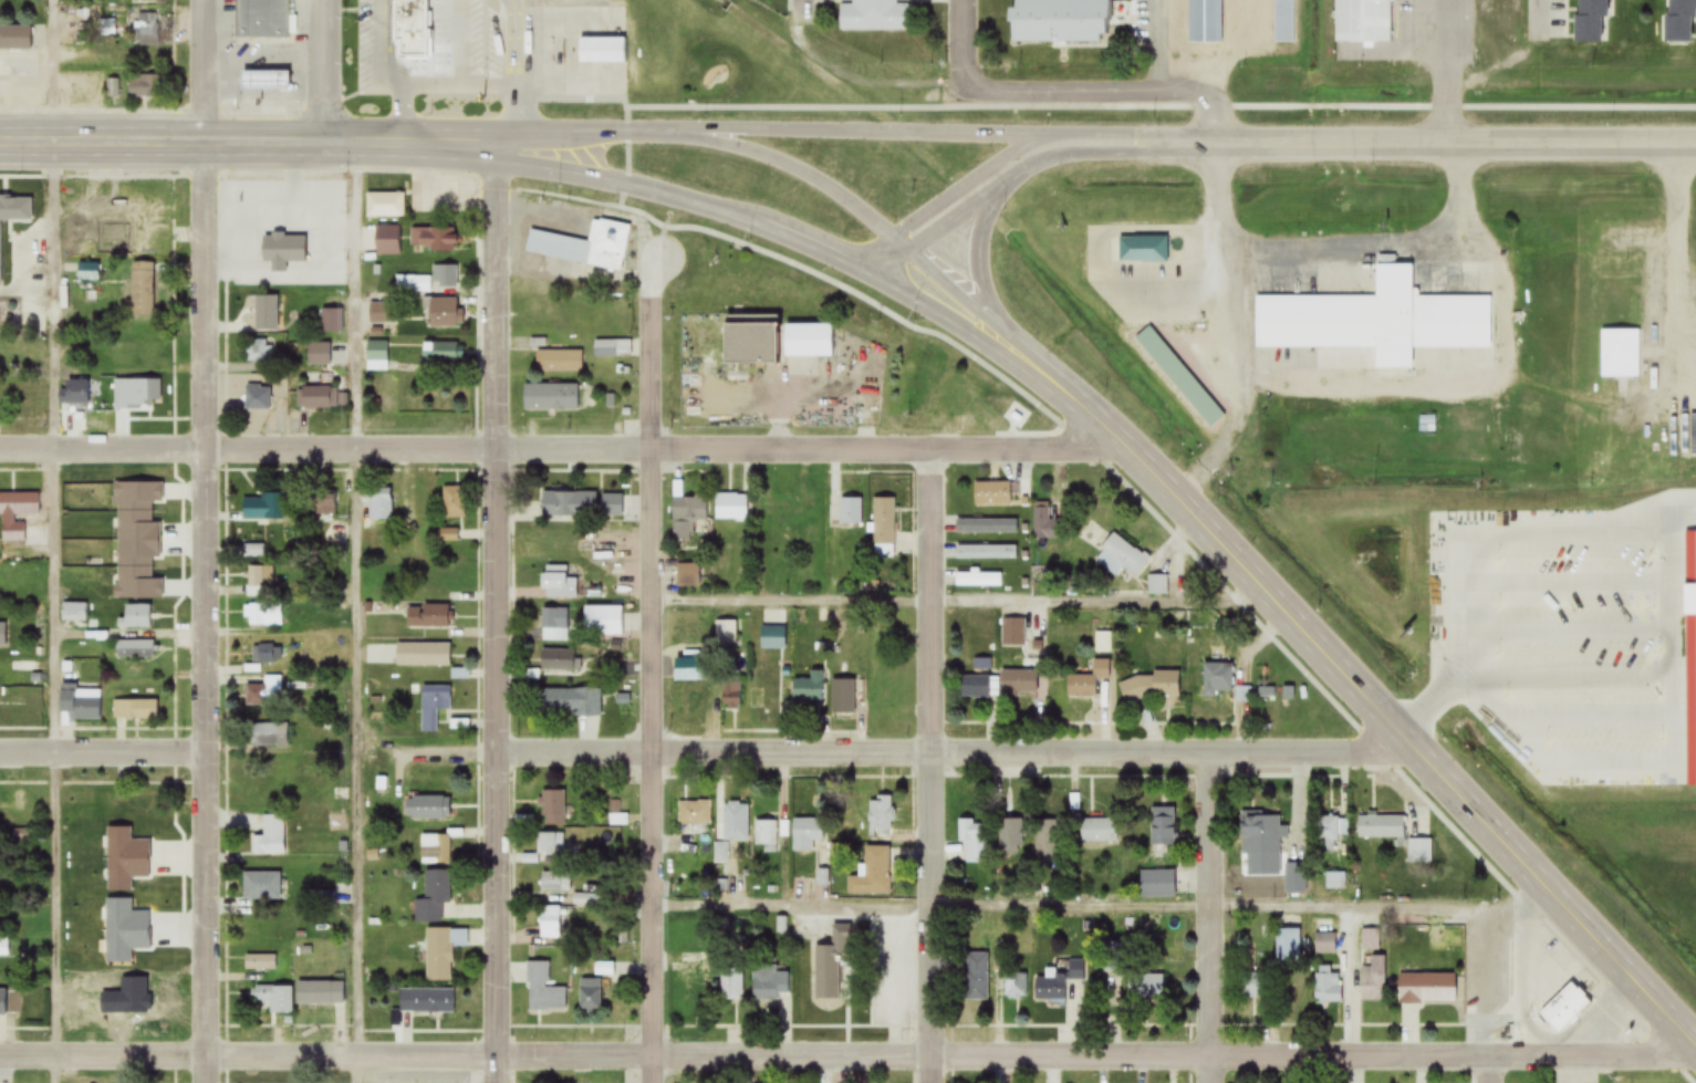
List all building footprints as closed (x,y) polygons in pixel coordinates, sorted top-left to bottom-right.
[(237,38),(290,39),(290,0),(237,0),(237,38)] [(388,43),(394,44),(393,58),(430,58),(430,0),(388,0),(388,43)] [(909,5),(898,5),(898,0),(852,0),(852,4),(840,4),(840,31),(909,31),(909,5)] [(1012,42),(1109,43),(1109,0),(1012,0),(1012,42)] [(1223,45),(1224,0),(1188,0),(1188,44),(1223,45)] [(1274,45),(1295,45),(1295,0),(1274,0),(1274,45)] [(1336,43),(1392,43),(1392,0),(1336,0),(1336,43)] [(1608,0),(1577,0),(1577,44),(1603,44),(1603,19),(1608,19),(1608,0)] [(1695,44),(1695,0),(1664,0),(1664,43),(1695,44)] [(135,47),(157,47),(157,14),(135,14),(135,47)] [(31,50),(31,27),(0,27),(0,50),(31,50)] [(580,31),(625,31),(625,55),(581,55),(580,31)] [(242,93),(289,93),(289,72),(242,72),(242,93)] [(128,76),(128,99),(159,99),(159,76),(128,76)] [(303,206),(303,186),(288,186),(288,206),(303,206)] [(26,188),(4,188),(4,225),(26,225),(26,188)] [(339,236),(339,190),(315,190),(315,236),(339,236)] [(367,220),(405,220),(405,194),(367,194),(367,220)] [(128,218),(157,218),(157,201),(128,201),(128,218)] [(526,254),(623,272),(631,226),(593,219),(589,241),(530,231),(526,254)] [(154,223),(134,223),(134,253),(154,253),(154,223)] [(411,228),(411,250),(456,250),(456,228),(411,228)] [(291,253),(291,232),(250,232),(250,253),(291,253)] [(1120,237),(1120,263),(1168,263),(1168,237),(1120,237)] [(71,256),(94,256),(94,238),(71,238),(71,256)] [(366,252),(382,252),(382,238),(366,238),(366,252)] [(308,259),(287,259),(287,283),(308,283),(308,259)] [(99,281),(99,263),(80,263),(80,281),(99,281)] [(132,316),(154,316),(154,263),(132,263),(132,316)] [(1255,296),(1255,350),(1502,351),(1502,297),(1414,297),(1414,265),(1374,265),(1374,296),(1255,296)] [(458,266),(435,266),(435,289),(458,289),(458,266)] [(396,294),(432,294),(432,277),(396,277),(396,294)] [(279,331),(279,296),(257,296),(257,331),(279,331)] [(459,330),(459,300),(429,300),(429,330),(459,330)] [(395,304),(363,304),(363,326),(395,326),(395,304)] [(321,310),(321,335),(343,335),(343,310),(321,310)] [(725,316),(725,364),(777,364),(777,316),(725,316)] [(1213,423),(1137,332),(1152,321),(1226,412),(1213,423)] [(784,357),(832,357),(832,324),(784,324),(784,357)] [(1601,331),(1601,379),(1640,379),(1640,331),(1601,331)] [(248,362),(273,362),(273,341),(248,341),(248,362)] [(632,358),(632,341),(595,341),(595,358),(632,358)] [(367,372),(389,372),(389,342),(367,342),(367,372)] [(308,367),(331,367),(331,344),(308,344),(308,367)] [(458,344),(424,344),(424,363),(458,363),(458,344)] [(583,351),(536,351),(536,373),(583,373),(583,351)] [(395,393),(397,393),(397,376),(382,376),(382,415),(395,415),(395,393)] [(68,406),(90,406),(90,380),(68,380),(68,406)] [(115,380),(115,407),(162,407),(162,380),(115,380)] [(579,385),(525,385),(525,411),(579,411),(579,385)] [(247,387),(247,411),(271,411),(271,387),(247,387)] [(338,409),(338,388),(300,388),(300,409),(338,409)] [(1435,428),(1435,417),(1420,417),(1420,428),(1435,428)] [(1011,506),(1011,483),(975,483),(975,506),(1011,506)] [(369,521),(393,521),(393,488),(369,488),(369,521)] [(465,488),(444,488),(444,519),(465,519),(465,488)] [(316,517),(340,517),(340,489),(316,489),(316,517)] [(153,518),(153,493),(128,493),(128,518),(153,518)] [(597,493),(542,493),(542,518),(597,518),(597,493)] [(716,519),(748,519),(748,493),(716,493),(716,519)] [(40,494),(0,494),(0,516),(2,516),(2,541),(25,541),(25,523),(16,523),(16,515),(40,515),(40,494)] [(286,494),(264,494),(264,521),(286,521),(286,494)] [(707,521),(706,495),(673,495),(674,540),(693,540),(693,521),(707,521)] [(631,496),(602,496),(602,518),(631,518),(631,496)] [(840,498),(840,525),(862,525),(862,498),(840,498)] [(896,546),(896,498),(874,498),(874,546),(896,546)] [(1034,540),(1065,540),(1065,520),(1049,520),(1049,504),(1034,504),(1034,540)] [(1018,520),(956,520),(956,533),(1018,533),(1018,520)] [(438,543),(459,543),(459,530),(438,530),(438,543)] [(1136,577),(1149,560),(1114,533),(1094,560),(1116,577),(1123,568),(1136,577)] [(244,558),(264,558),(264,546),(244,546),(244,558)] [(957,560),(1017,560),(1017,546),(957,546),(957,560)] [(700,564),(678,564),(678,588),(700,588),(700,564)] [(578,578),(567,578),(567,566),(544,566),(544,599),(578,599),(578,578)] [(274,567),(249,567),(249,595),(274,595),(274,567)] [(428,596),(449,596),(449,570),(428,570),(428,596)] [(1002,588),(1002,571),(945,570),(945,587),(1002,588)] [(151,573),(121,573),(121,594),(151,594),(151,573)] [(1168,577),(1153,577),(1153,595),(1168,595),(1168,577)] [(87,604),(61,604),(61,622),(87,622),(87,604)] [(245,605),(245,627),(282,627),(282,605),(245,605)] [(150,630),(150,606),(124,606),(124,618),(118,618),(118,630),(150,630)] [(623,606),(584,606),(584,634),(623,634),(623,606)] [(449,631),(449,607),(408,607),(408,631),(449,631)] [(568,609),(542,609),(542,642),(568,642),(568,609)] [(737,648),(737,620),(716,620),(716,648),(737,648)] [(1025,647),(1025,620),(1001,620),(1001,647),(1025,647)] [(786,650),(786,628),(763,628),(762,649),(786,650)] [(154,642),(116,642),(116,659),(154,659),(154,642)] [(397,668),(451,668),(451,644),(397,644),(397,668)] [(282,663),(282,647),(254,647),(254,663),(282,663)] [(575,651),(540,651),(540,673),(575,673),(575,651)] [(990,660),(975,660),(975,669),(990,669),(990,660)] [(1068,676),(1067,698),(1097,699),(1097,681),(1110,681),(1110,661),(1092,661),(1091,676),(1068,676)] [(1234,665),(1204,665),(1204,697),(1234,697),(1234,665)] [(793,680),(793,702),(823,702),(823,672),(810,672),(810,680),(793,680)] [(1038,672),(1001,672),(1001,697),(1038,697),(1038,672)] [(1179,700),(1179,673),(1153,673),(1153,680),(1122,680),(1122,700),(1179,700)] [(960,677),(960,699),(990,699),(990,677),(960,677)] [(266,687),(246,687),(246,707),(282,707),(282,678),(266,678),(266,687)] [(723,680),(723,711),(741,711),(741,680),(723,680)] [(832,681),(832,716),(855,716),(855,681),(832,681)] [(422,688),(422,735),(438,735),(438,712),(451,712),(451,688),(422,688)] [(540,689),(540,717),(601,717),(601,689),(540,689)] [(701,727),(701,689),(681,689),(681,727),(701,727)] [(1250,689),(1237,689),(1237,703),(1250,703),(1250,689)] [(101,690),(60,690),(60,731),(71,731),(71,722),(101,722),(101,690)] [(157,721),(157,702),(113,702),(113,721),(157,721)] [(250,748),(288,748),(288,725),(250,725),(250,748)] [(565,792),(542,792),(542,826),(565,826),(565,792)] [(893,798),(869,798),(869,832),(893,832),(893,798)] [(449,799),(406,799),(406,822),(449,822),(449,799)] [(711,803),(679,803),(679,826),(711,826),(711,803)] [(748,842),(748,804),(724,804),(724,842),(748,842)] [(1175,809),(1152,809),(1152,852),(1175,852),(1175,809)] [(1241,814),(1241,856),(1281,856),(1281,814),(1241,814)] [(284,856),(284,817),(262,817),(262,838),(256,838),(256,856),(284,856)] [(1349,838),(1349,818),(1319,818),(1319,847),(1339,847),(1339,838),(1349,838)] [(1405,840),(1405,818),(1358,818),(1358,840),(1405,840)] [(793,853),(813,853),(813,842),(824,842),(824,820),(793,820),(793,853)] [(1022,820),(1000,820),(1000,851),(1022,851),(1022,820)] [(1117,820),(1081,820),(1081,844),(1117,844),(1117,820)] [(1035,865),(1057,865),(1057,821),(1035,821),(1035,865)] [(778,854),(778,822),(755,822),(755,847),(764,847),(764,854),(778,854)] [(964,865),(987,865),(987,822),(964,822),(964,865)] [(165,847),(165,835),(150,835),(150,830),(129,830),(129,847),(165,847)] [(563,834),(538,834),(538,855),(563,855),(563,834)] [(449,837),(421,837),(421,866),(449,866),(449,837)] [(1432,865),(1432,841),(1408,841),(1408,865),(1432,865)] [(727,863),(727,846),(716,846),(716,864),(727,863)] [(890,895),(890,848),(865,848),(864,878),(847,878),(847,895),(890,895)] [(136,887),(158,887),(158,861),(136,861),(136,887)] [(1286,895),(1307,895),(1307,864),(1286,864),(1286,895)] [(1175,899),(1175,871),(1143,871),(1143,899),(1175,899)] [(451,906),(451,872),(425,872),(425,902),(415,902),(415,925),(442,925),(442,906),(451,906)] [(539,893),(570,893),(570,873),(539,873),(539,893)] [(280,874),(243,874),(243,903),(280,903),(280,874)] [(1347,891),(1347,874),(1327,874),(1327,891),(1347,891)] [(159,897),(122,897),(122,919),(159,919),(159,897)] [(539,939),(560,939),(560,907),(539,907),(539,939)] [(814,947),(815,1000),(840,1000),(839,959),(855,959),(855,926),(832,927),(833,947),(814,947)] [(1316,955),(1336,955),(1336,934),(1332,934),(1332,927),(1316,927),(1316,955)] [(426,983),(453,983),(453,948),(469,948),(469,931),(427,931),(426,983)] [(1277,931),(1277,961),(1301,961),(1301,931),(1277,931)] [(1380,931),(1363,931),(1363,951),(1380,951),(1380,931)] [(8,958),(8,941),(0,941),(0,958),(8,958)] [(245,971),(276,971),(276,956),(245,956),(245,971)] [(970,956),(970,982),(987,982),(987,956),(970,956)] [(1362,1002),(1385,1002),(1385,958),(1362,958),(1362,1002)] [(1084,983),(1084,961),(1069,961),(1069,983),(1084,983)] [(683,1001),(709,1001),(709,962),(683,962),(683,1001)] [(548,963),(528,963),(529,1011),(566,1011),(566,988),(548,988),(548,963)] [(743,966),(721,966),(721,1000),(743,1000),(743,966)] [(753,1001),(790,1001),(790,973),(777,973),(777,967),(753,967),(753,1001)] [(1341,1003),(1341,975),(1330,975),(1330,969),(1316,969),(1316,1003),(1341,1003)] [(1065,1002),(1065,975),(1055,975),(1055,970),(1045,970),(1045,979),(1034,979),(1034,1002),(1065,1002)] [(155,993),(155,972),(127,972),(127,993),(155,993)] [(1006,999),(1027,999),(1027,975),(1006,975),(1006,999)] [(1245,975),(1245,1000),(1271,1000),(1271,975),(1245,975)] [(1163,976),(1128,976),(1128,1002),(1163,1002),(1163,976)] [(1456,976),(1399,976),(1399,1004),(1456,1004),(1456,976)] [(601,980),(580,980),(580,1012),(601,1012),(601,980)] [(1593,1005),(1573,984),(1541,1017),(1561,1036),(1593,1005)] [(293,1015),(293,988),(251,988),(251,1006),(258,1006),(258,1013),(266,1013),(266,1006),(269,1006),(269,1015),(293,1015)] [(400,991),(400,1015),(454,1015),(454,991),(400,991)] [(152,1026),(151,1003),(125,1003),(126,1026),(152,1026)]
